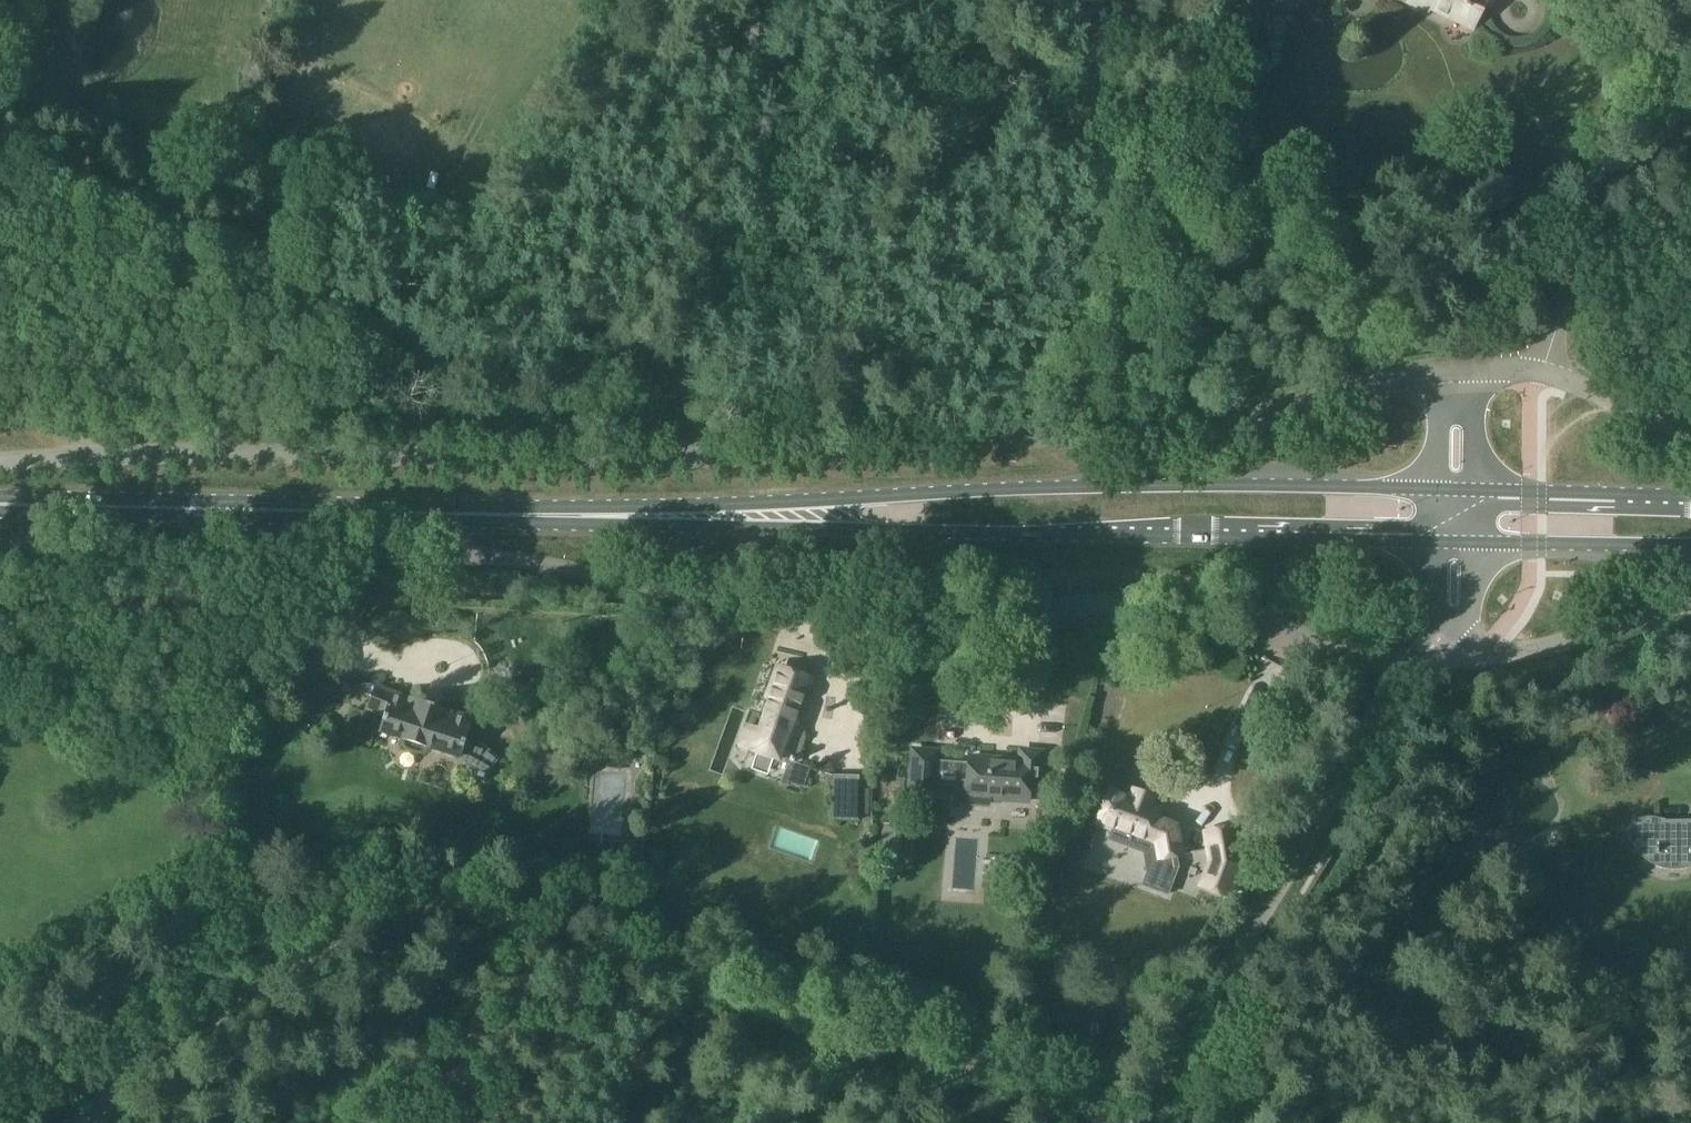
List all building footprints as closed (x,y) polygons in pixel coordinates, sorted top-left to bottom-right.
[(1410,5),(1429,14),(1431,10),(1474,30),(1488,0),(1413,0),(1410,5)] [(1599,302),(1602,296),(1597,292),(1593,298),(1599,302)] [(796,762),(805,736),(792,731),(811,679),(778,667),(756,727),(753,726),(746,744),(755,748),(754,750),(771,756),(772,754),(789,760),(781,784),(787,786),(788,783),(803,788),(811,767),(796,762)] [(312,723),(350,691),(336,674),(310,696),(308,692),(298,701),(300,704),(298,706),(312,723)] [(379,732),(404,740),(403,743),(404,746),(406,747),(409,750),(413,752),(417,753),(418,753),(420,753),(424,752),(426,750),(427,747),(461,758),(461,759),(484,778),(499,759),(484,746),(466,741),(473,719),(452,712),(452,711),(410,698),(409,699),(392,693),(375,688),(366,710),(384,716),(379,732)] [(912,752),(913,752),(911,788),(933,790),(934,785),(958,787),(959,782),(967,783),(969,764),(935,762),(936,754),(937,754),(937,753),(912,751),(912,752)] [(1006,760),(1005,763),(993,762),(993,759),(969,757),(969,764),(967,783),(959,782),(958,787),(957,802),(990,804),(990,798),(1029,801),(1030,784),(1039,785),(1041,754),(1042,754),(1043,753),(1020,751),(1020,752),(1021,753),(1021,761),(1006,760)] [(858,821),(858,777),(832,776),(831,821),(858,821)] [(1178,867),(1176,855),(1183,854),(1177,824),(1157,817),(1160,808),(1151,805),(1154,798),(1133,790),(1130,797),(1111,790),(1099,824),(1128,835),(1124,845),(1144,853),(1147,872),(1143,885),(1168,895),(1178,867)] [(1686,866),(1690,866),(1690,820),(1638,821),(1635,822),(1634,823),(1632,824),(1631,826),(1631,828),(1631,830),(1631,832),(1632,834),(1634,835),(1635,836),(1638,837),(1639,840),(1638,842),(1637,844),(1637,846),(1637,848),(1638,851),(1639,853),(1641,854),(1643,856),(1645,856),(1648,857),(1650,856),(1652,855),(1654,854),(1656,852),(1657,850),(1657,848),(1657,845),(1673,844),(1673,855),(1674,857),(1675,860),(1677,862),(1678,864),(1681,865),(1684,866),(1686,866)] [(914,825),(883,824),(882,846),(873,845),(872,859),(913,860),(914,825)] [(1234,828),(1206,833),(1211,862),(1202,886),(1229,896),(1241,864),(1234,828)]
